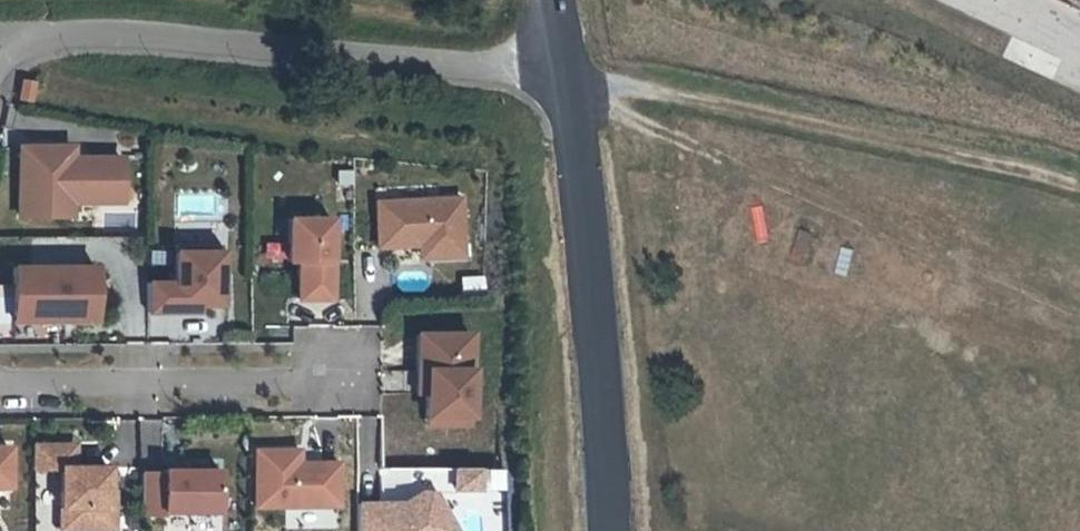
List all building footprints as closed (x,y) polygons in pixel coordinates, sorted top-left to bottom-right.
[(15,101),(30,103),(34,82),(19,79),(15,101)] [(122,202),(121,159),(61,160),(61,148),(20,149),(21,217),(67,217),(67,202),(74,202),(122,202)] [(61,148),(61,160),(72,159),(72,148),(61,148)] [(376,203),(378,248),(396,248),(395,241),(426,239),(427,258),(463,257),(461,198),(376,203)] [(341,213),(289,213),(289,261),(299,261),(299,300),(341,301),(341,213)] [(228,246),(176,245),(176,276),(151,276),(150,312),(206,312),(206,304),(227,304),(228,246)] [(95,267),(13,268),(13,322),(96,321),(95,267)] [(425,394),(425,417),(469,417),(470,335),(416,335),(417,395),(425,394)] [(470,425),(469,417),(425,417),(425,425),(470,425)] [(73,446),(31,446),(32,469),(59,469),(60,530),(112,530),(112,508),(107,507),(106,468),(73,468),(73,446)] [(255,507),(338,506),(337,463),(298,464),(289,464),(288,450),(254,450),(255,507)] [(289,464),(298,464),(297,450),(288,450),(289,464)] [(140,473),(140,515),(163,515),(163,512),(218,512),(217,470),(162,470),(162,473),(140,473)] [(357,530),(455,530),(432,492),(421,492),(402,504),(402,509),(388,508),(388,504),(357,504),(357,530)]
